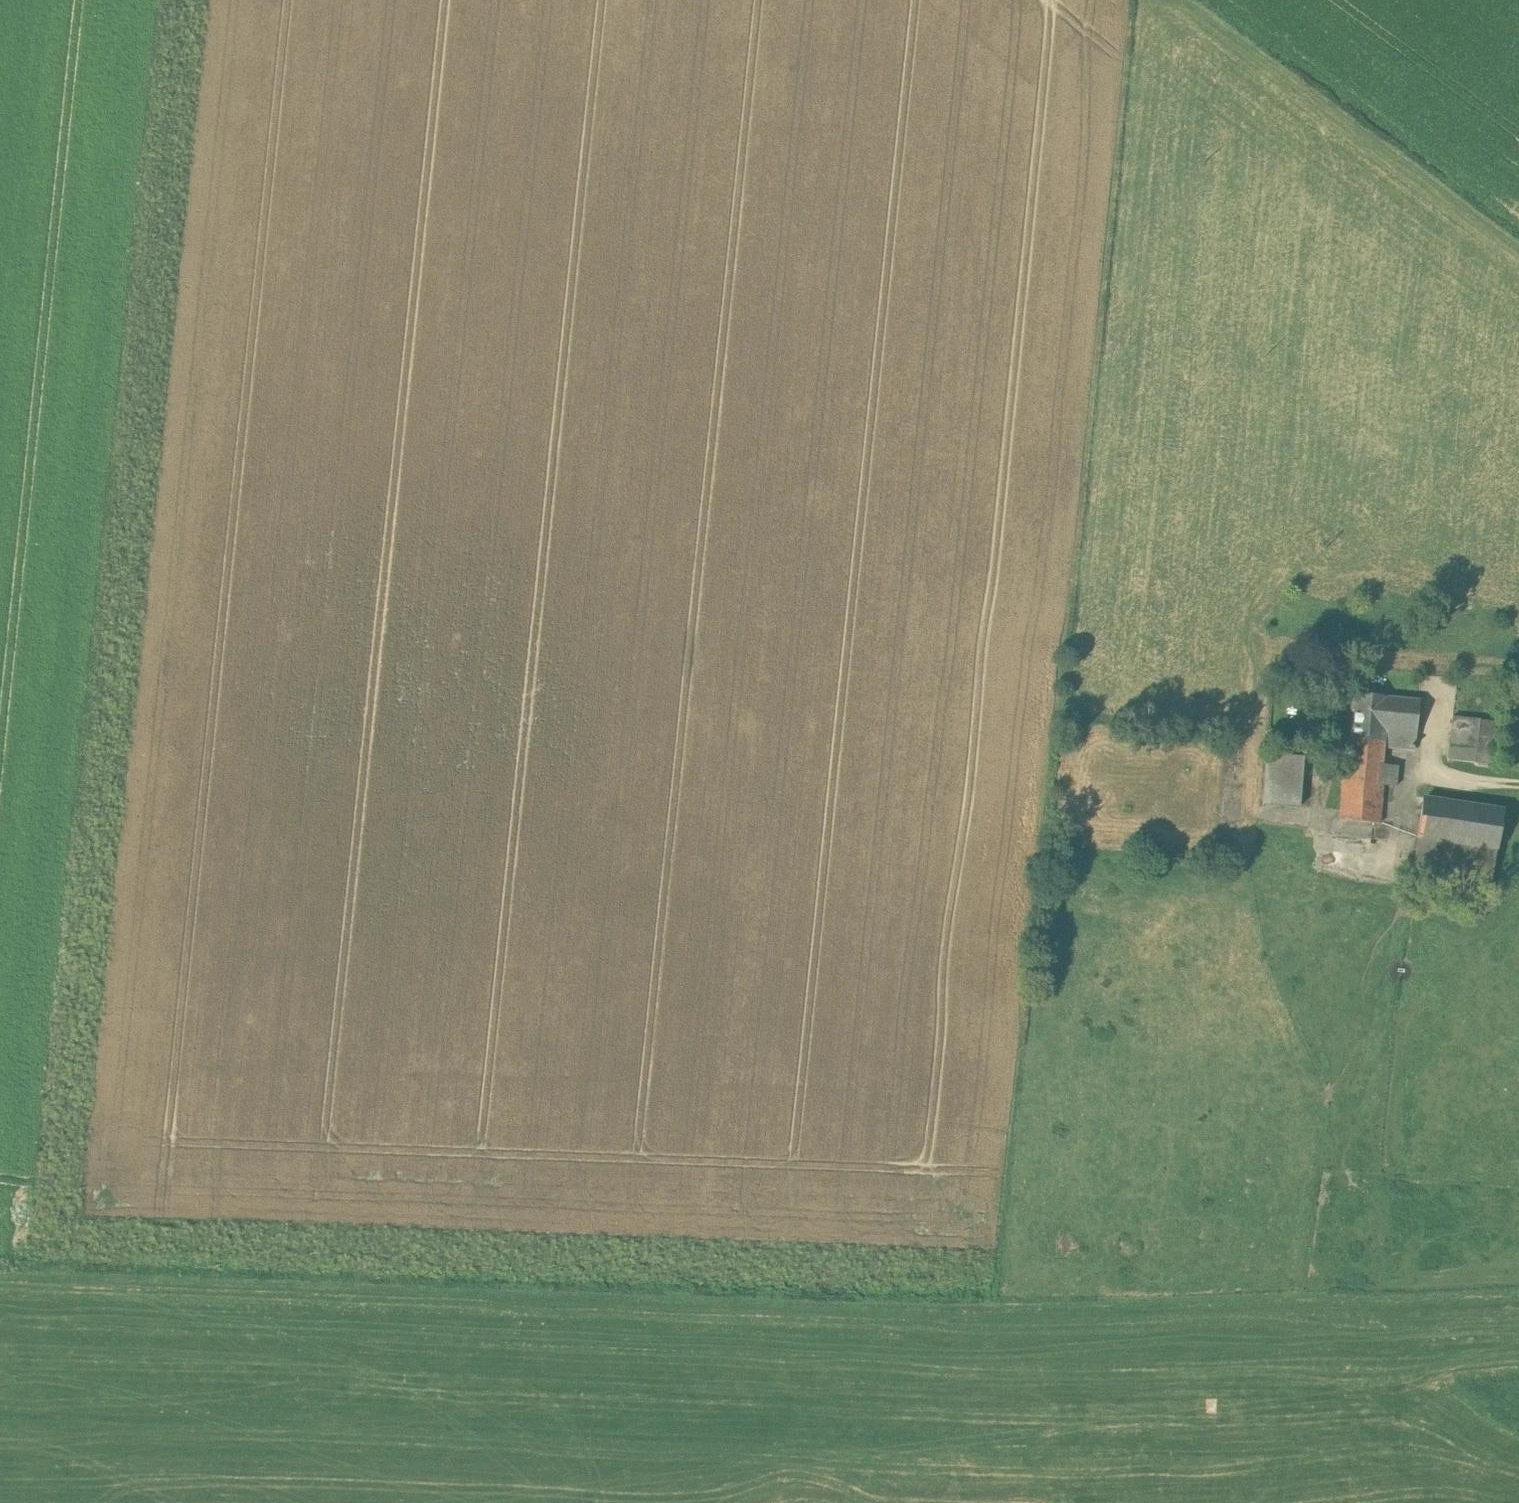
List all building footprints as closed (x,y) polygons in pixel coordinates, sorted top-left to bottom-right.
[(1354,693),(1349,735),(1351,735),(1349,761),(1381,764),(1383,746),(1415,749),(1419,700),(1354,693)] [(1452,716),(1450,760),(1492,762),(1494,718),(1452,716)] [(1499,809),(1424,798),(1417,836),(1471,845),(1471,844),(1471,845),(1498,850),(1498,848),(1505,810),(1500,809),(1500,810),(1499,809)]
